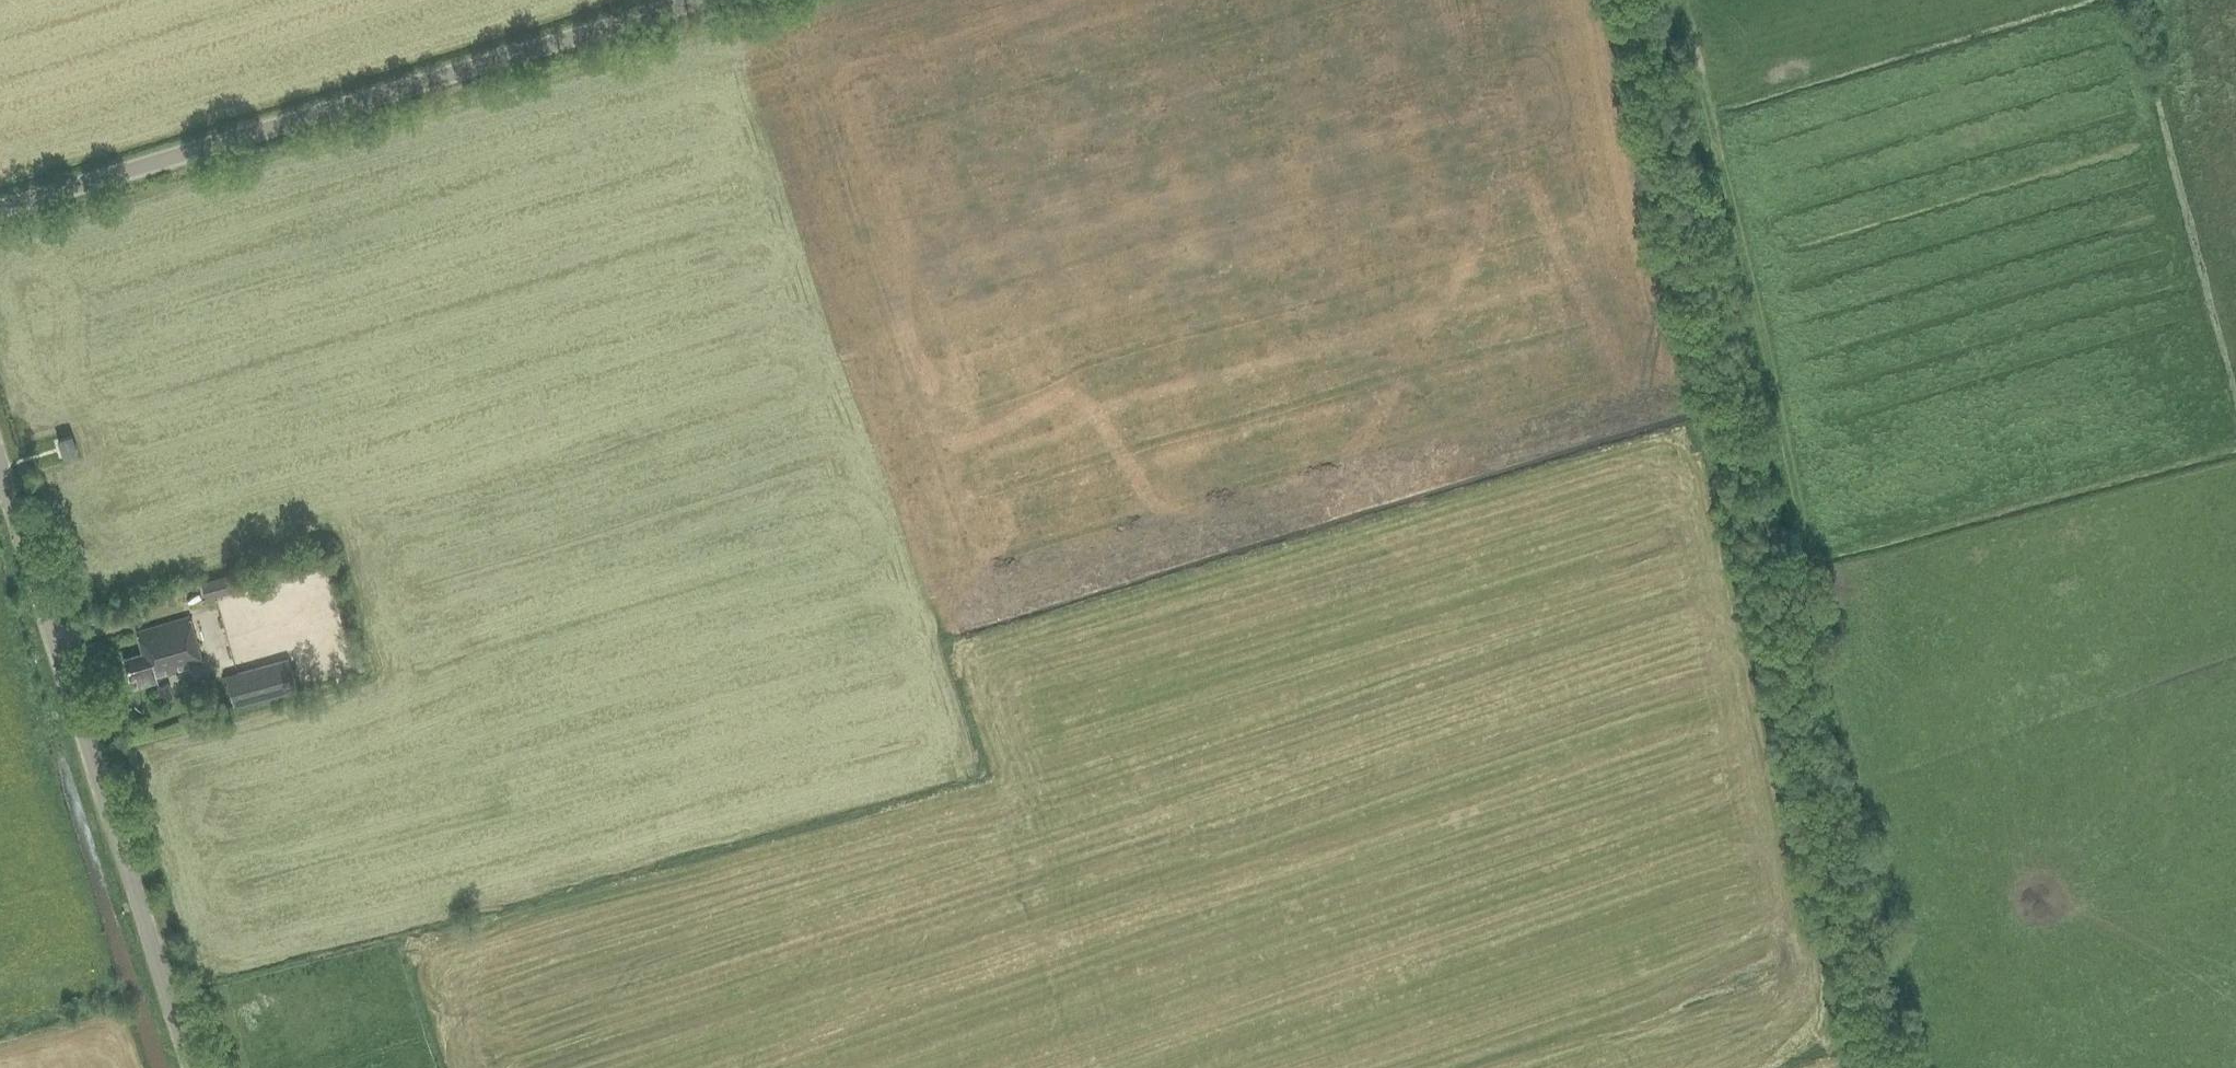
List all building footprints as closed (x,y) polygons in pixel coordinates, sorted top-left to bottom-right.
[(64,457),(76,454),(71,436),(58,440),(64,457)] [(207,597),(234,590),(230,576),(203,582),(207,597)] [(141,653),(122,659),(128,679),(135,677),(137,686),(156,680),(157,680),(156,675),(201,662),(188,618),(135,633),(141,653)] [(233,706),(297,689),(288,659),(225,676),(233,706)] [(169,684),(159,686),(163,700),(173,697),(169,684)]
